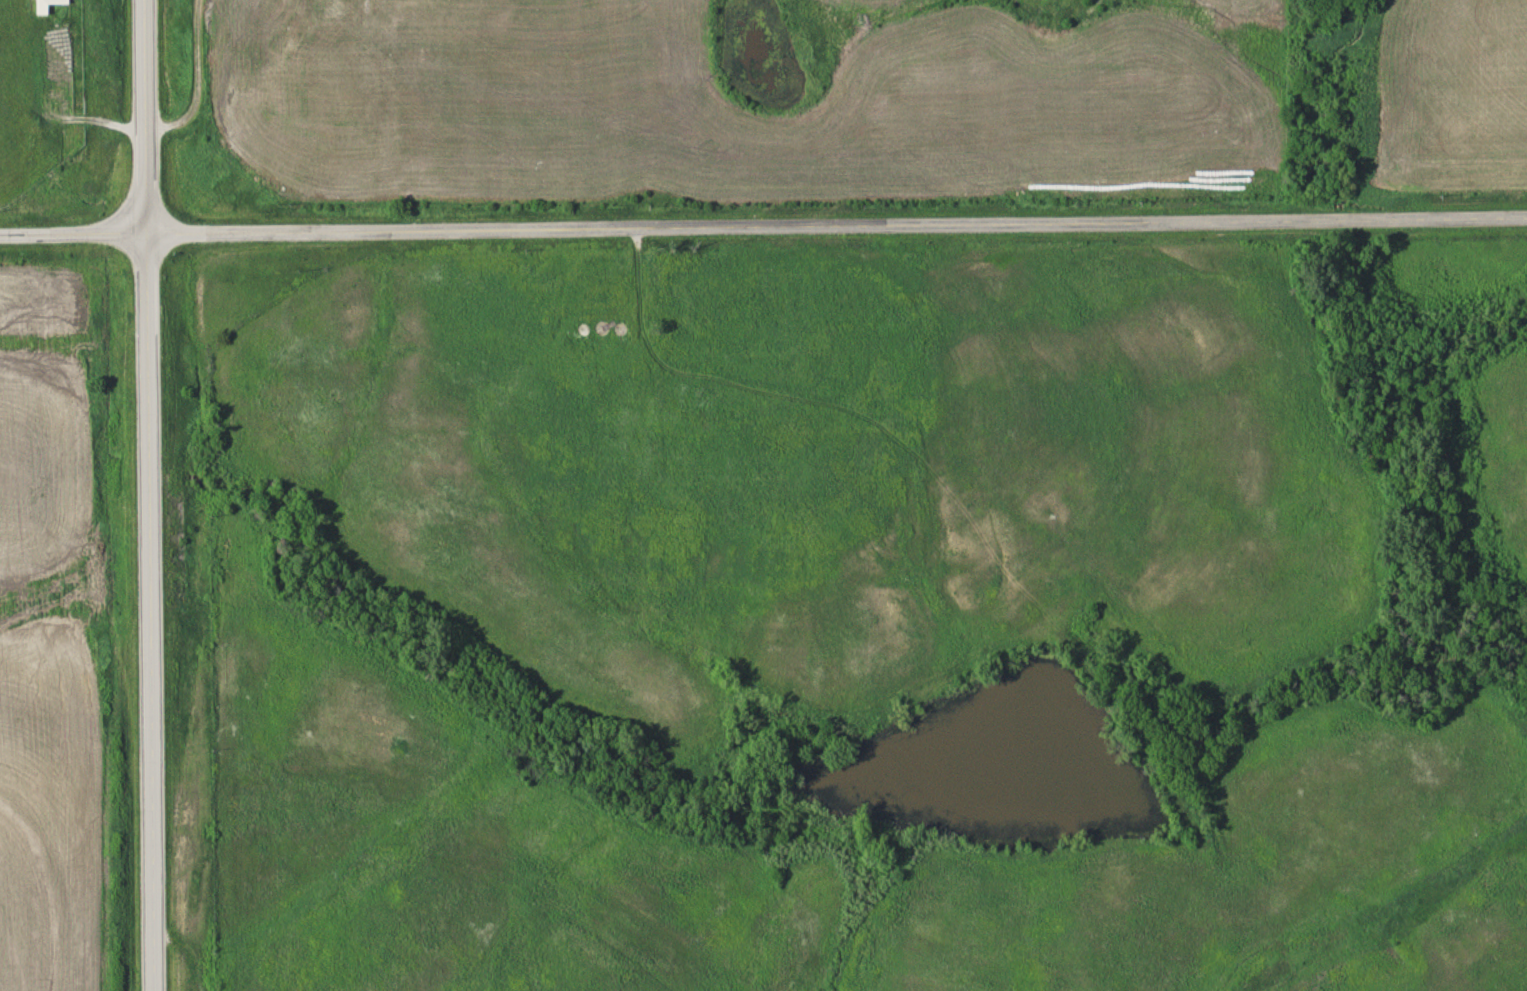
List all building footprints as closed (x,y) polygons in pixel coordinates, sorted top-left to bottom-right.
[(45,14),(45,4),(66,4),(66,0),(35,0),(35,14),(45,14)]
